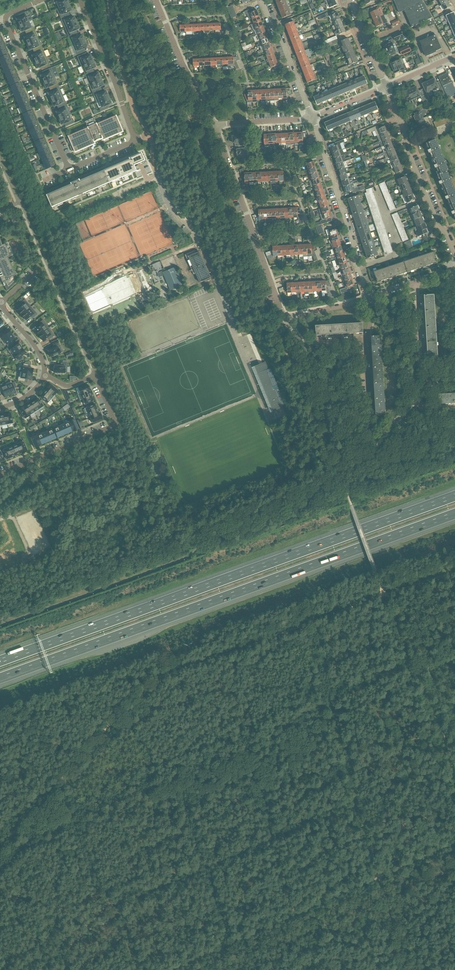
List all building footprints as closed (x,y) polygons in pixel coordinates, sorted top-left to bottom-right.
[(53,0),(54,3),(56,2),(59,9),(69,4),(68,1),(67,1),(67,0),(62,0),(61,0),(60,0),(53,0)] [(276,3),(282,18),(291,15),(285,0),(276,3)] [(327,3),(326,3),(326,4),(328,4),(330,8),(337,5),(335,0),(333,0),(327,3)] [(432,18),(422,0),(394,0),(393,0),(399,13),(404,11),(411,27),(426,21),(432,18)] [(448,1),(442,5),(440,6),(441,7),(442,6),(445,10),(451,6),(448,1)] [(59,9),(57,10),(61,19),(67,16),(66,13),(71,11),(70,8),(71,7),(69,4),(59,9)] [(227,8),(231,18),(236,17),(232,6),(227,8)] [(249,20),(252,18),(259,16),(257,10),(253,12),(252,9),(245,11),(247,14),(249,20)] [(370,13),(373,19),(380,16),(383,15),(381,11),(378,12),(376,9),(373,10),(374,12),(370,13)] [(22,17),(16,19),(18,22),(17,23),(18,26),(29,22),(26,15),(28,14),(27,11),(20,14),(22,17)] [(454,18),(454,16),(453,12),(445,16),(445,17),(447,16),(449,21),(454,18)] [(331,15),(332,18),(330,19),(331,22),(333,21),(340,19),(337,13),(331,15)] [(67,16),(61,19),(65,28),(77,22),(76,19),(75,19),(74,16),(68,19),(67,16)] [(259,16),(252,18),(254,24),(261,21),(259,16)] [(380,16),(373,19),(376,27),(379,26),(379,27),(382,26),(381,25),(383,24),(380,16)] [(289,23),(284,24),(290,39),(299,36),(292,18),(288,20),(289,23)] [(435,24),(432,18),(426,21),(429,27),(435,24)] [(333,21),(334,25),(333,26),(334,28),(342,25),(340,19),(333,21)] [(261,21),(254,24),(251,25),(254,31),(256,30),(263,27),(261,21)] [(29,22),(18,26),(20,29),(22,32),(27,30),(28,33),(35,30),(33,27),(31,28),(29,22)] [(79,26),(77,22),(65,28),(69,37),(75,34),(74,31),(79,29),(78,26),(79,26)] [(186,25),(180,25),(180,26),(174,28),(177,34),(180,32),(186,32),(186,25)] [(344,31),(342,25),(334,28),(336,35),(338,34),(344,31)] [(256,30),(258,35),(265,32),(263,27),(256,30)] [(25,41),(26,44),(39,39),(35,30),(28,33),(29,35),(24,38),(25,41)] [(393,35),(396,41),(404,38),(401,31),(393,35)] [(265,32),(258,35),(256,36),(255,36),(257,42),(258,41),(267,38),(265,32)] [(75,34),(69,37),(73,46),(85,40),(84,37),(83,37),(82,34),(76,37),(75,34)] [(435,34),(419,41),(425,55),(432,52),(432,53),(436,51),(441,49),(435,34)] [(302,44),(299,36),(290,39),(296,53),(304,50),(302,44)] [(258,48),(263,46),(269,43),(267,38),(258,41),(259,44),(257,45),(258,48)] [(342,48),(351,44),(348,38),(339,42),(342,48)] [(28,47),(30,50),(35,48),(36,51),(42,48),(39,39),(26,44),(27,48),(28,47)] [(85,40),(73,46),(77,55),(83,52),(82,49),(87,47),(86,44),(87,44),(85,40)] [(393,41),(383,45),(384,46),(383,47),(385,51),(397,45),(394,40),(393,41)] [(263,46),(264,49),(261,50),(258,52),(259,53),(271,49),(269,43),(263,46)] [(351,44),(342,48),(344,54),(353,50),(351,44)] [(398,49),(397,45),(385,51),(386,54),(387,54),(388,56),(398,52),(399,51),(401,55),(410,51),(408,45),(399,49),(398,48),(398,49)] [(37,54),(32,56),(33,59),(32,59),(34,63),(46,57),(42,48),(36,51),(37,54)] [(274,54),(271,49),(259,53),(259,54),(262,53),(263,55),(264,54),(265,53),(267,57),(274,54)] [(301,68),(310,64),(304,50),(296,53),(301,68)] [(353,50),(344,54),(342,54),(343,57),(345,56),(347,59),(355,56),(353,50)] [(84,54),(77,57),(81,66),(94,61),(92,57),(91,58),(90,55),(85,57),(84,54)] [(269,62),(276,60),(274,54),(267,57),(269,62)] [(1,64),(10,60),(8,55),(0,58),(0,61),(1,64)] [(355,56),(347,59),(349,65),(358,62),(355,56)] [(36,66),(37,68),(43,66),(44,69),(50,66),(46,57),(34,63),(35,66),(36,66)] [(235,67),(238,66),(237,62),(234,63),(234,57),(228,57),(228,67),(228,66),(235,66),(235,67)] [(394,60),(395,62),(391,64),(393,69),(404,64),(402,58),(398,59),(394,60)] [(190,65),(191,64),(193,64),(193,66),(199,66),(199,59),(193,59),(193,61),(190,62),(191,63),(189,64),(190,67),(191,66),(190,65)] [(1,64),(3,69),(12,65),(10,60),(1,64)] [(271,68),(278,65),(276,60),(269,62),(271,68)] [(94,61),(81,66),(85,75),(91,72),(90,69),(95,67),(94,64),(95,64),(94,61)] [(307,83),(316,80),(310,64),(301,68),(307,83)] [(395,74),(407,68),(405,64),(404,64),(393,69),(395,74)] [(12,65),(3,69),(6,74),(14,71),(12,65)] [(46,74),(41,76),(42,79),(41,79),(42,82),(55,77),(51,68),(45,71),(46,74)] [(14,71),(6,74),(8,80),(17,76),(14,71)] [(91,72),(85,75),(89,84),(101,79),(100,75),(99,76),(98,73),(93,75),(91,72)] [(442,86),(452,82),(450,76),(449,77),(448,74),(446,74),(446,73),(438,76),(442,86)] [(359,79),(362,86),(367,84),(364,75),(363,75),(363,77),(359,79)] [(17,76),(8,80),(10,85),(19,81),(17,76)] [(55,77),(42,82),(44,86),(45,85),(46,88),(51,86),(52,89),(59,86),(55,77)] [(359,79),(358,77),(357,78),(358,79),(353,81),(356,88),(362,86),(359,79)] [(428,81),(432,91),(438,88),(434,79),(433,79),(433,78),(430,79),(430,80),(428,81)] [(101,79),(89,84),(93,93),(99,90),(98,88),(103,85),(102,82),(103,82),(101,79)] [(356,88),(353,81),(352,80),(351,80),(352,82),(347,84),(350,91),(356,88)] [(432,91),(428,81),(426,82),(426,81),(423,82),(423,83),(422,84),(426,93),(432,91)] [(350,91),(347,84),(347,82),(346,82),(346,84),(342,86),(345,93),(350,91)] [(20,83),(11,86),(13,92),(22,88),(20,83)] [(345,93),(342,86),(341,84),(340,85),(341,86),(336,88),(339,95),(345,93)] [(49,97),(50,101),(63,95),(59,86),(52,89),(54,92),(48,94),(50,97),(49,97)] [(411,89),(415,99),(421,96),(417,87),(415,87),(415,86),(412,88),(411,89)] [(331,91),(334,98),(339,95),(336,88),(336,87),(335,87),(335,89),(331,91)] [(22,88),(13,92),(15,97),(24,93),(22,88)] [(288,99),(291,98),(290,96),(287,97),(286,94),(289,94),(291,93),(290,88),(287,89),(282,89),(282,98),(283,98),(283,100),(288,100),(288,99)] [(325,93),(328,100),(334,98),(331,91),(330,89),(329,89),(330,91),(325,93)] [(408,107),(409,110),(418,106),(415,99),(411,89),(409,90),(408,89),(405,90),(406,91),(405,92),(406,95),(404,96),(407,102),(411,100),(413,105),(408,107)] [(99,90),(93,93),(97,102),(99,101),(109,97),(108,94),(107,94),(106,91),(100,93),(99,90)] [(319,94),(322,102),(328,100),(325,93),(324,91),(323,92),(323,91),(319,93),(319,94)] [(15,97),(17,102),(26,99),(24,93),(15,97)] [(318,96),(314,97),(317,104),(322,102),(319,94),(318,94),(318,96)] [(63,95),(50,101),(52,104),(54,107),(59,104),(60,107),(67,104),(63,95)] [(110,100),(109,97),(99,101),(101,107),(99,108),(101,111),(107,109),(106,106),(111,104),(110,101),(110,100)] [(26,99),(17,102),(20,108),(29,104),(26,99)] [(369,105),(372,112),(373,113),(374,113),(373,111),(377,109),(375,102),(369,105)] [(29,104),(20,108),(22,113),(31,109),(29,104)] [(67,104),(60,107),(61,110),(56,112),(57,115),(58,119),(69,114),(70,113),(67,104)] [(369,105),(363,107),(366,114),(367,115),(368,115),(367,113),(372,112),(369,105)] [(415,121),(425,118),(423,114),(426,113),(426,112),(426,111),(424,110),(423,109),(427,107),(426,105),(415,109),(416,113),(414,114),(415,116),(413,117),(415,121)] [(363,107),(358,109),(361,116),(361,118),(362,117),(362,116),(366,114),(363,107)] [(352,112),(355,119),(356,120),(357,120),(356,118),(361,116),(358,109),(352,112)] [(23,114),(25,120),(34,116),(32,111),(23,114)] [(349,121),(350,123),(351,122),(351,120),(355,119),(352,112),(347,114),(349,121)] [(69,114),(58,119),(59,122),(60,122),(61,125),(67,122),(68,125),(74,123),(73,120),(72,120),(69,114)] [(349,121),(347,114),(341,116),(344,123),(345,125),(346,124),(345,123),(349,121)] [(96,141),(100,139),(102,138),(103,140),(122,132),(122,131),(125,130),(122,124),(121,124),(120,122),(121,121),(118,115),(116,116),(97,124),(94,118),(85,122),(87,128),(68,136),(69,138),(67,139),(69,144),(69,143),(71,146),(70,146),(72,151),(74,150),(75,152),(95,143),(94,142),(96,141)] [(34,116),(25,120),(27,125),(36,121),(34,116)] [(344,123),(341,116),(335,119),(338,126),(339,127),(340,127),(339,125),(344,123)] [(425,118),(415,121),(416,121),(419,128),(421,128),(422,130),(429,126),(426,117),(425,118)] [(335,119),(330,121),(333,128),(333,130),(334,129),(334,128),(338,126),(335,119)] [(27,125),(29,130),(38,127),(36,121),(27,125)] [(333,128),(330,121),(324,123),(328,132),(329,131),(328,130),(333,128)] [(376,126),(362,131),(362,136),(375,131),(377,136),(377,135),(386,131),(384,126),(377,128),(376,126)] [(29,130),(32,136),(41,132),(38,127),(29,130)] [(386,131),(377,135),(377,136),(373,138),(374,140),(378,138),(379,141),(389,137),(386,131)] [(41,132),(32,136),(34,141),(43,137),(41,132)] [(303,138),(305,138),(306,138),(306,132),(303,133),(298,133),(299,143),(299,145),(304,145),(304,143),(307,142),(306,140),(303,141),(303,138)] [(244,146),(245,146),(244,146),(244,142),(244,136),(240,136),(237,136),(233,136),(233,143),(235,143),(235,146),(238,146),(244,146)] [(389,137),(379,141),(373,144),(374,146),(378,145),(380,144),(382,147),(391,143),(389,137)] [(44,139),(35,142),(37,148),(46,144),(44,139)] [(341,150),(340,144),(345,142),(343,139),(333,143),(334,145),(330,147),(332,153),(341,150)] [(433,159),(442,155),(436,140),(426,144),(429,150),(428,150),(429,153),(430,153),(433,159)] [(391,143),(382,147),(375,149),(376,152),(383,149),(384,152),(387,151),(393,148),(391,143)] [(46,144),(37,148),(39,153),(48,149),(46,144)] [(246,156),(247,156),(247,155),(250,155),(250,149),(246,149),(245,149),(245,146),(244,146),(238,146),(239,149),(237,149),(237,150),(237,153),(238,153),(238,156),(242,156),(243,157),(245,157),(246,156)] [(393,148),(387,151),(389,156),(395,154),(393,148)] [(39,153),(37,154),(39,159),(41,158),(50,155),(48,149),(39,153)] [(343,153),(341,150),(332,153),(334,158),(344,155),(351,153),(350,150),(347,151),(343,153)] [(67,186),(46,195),(51,207),(78,196),(79,195),(81,194),(82,194),(108,183),(135,171),(133,165),(144,161),(140,153),(129,158),(129,160),(82,180),(79,182),(78,180),(70,183),(71,185),(67,186)] [(395,154),(389,156),(377,162),(378,164),(384,162),(385,162),(388,161),(389,163),(398,159),(395,154)] [(50,155),(41,158),(44,164),(53,160),(50,155)] [(345,158),(344,155),(334,158),(336,164),(345,161),(353,158),(352,157),(349,157),(345,158)] [(433,159),(435,165),(435,166),(436,168),(439,174),(448,171),(449,170),(442,155),(433,159)] [(398,159),(389,163),(383,166),(384,168),(392,165),(394,168),(400,165),(398,159)] [(53,160),(44,164),(46,169),(55,165),(53,160)] [(308,170),(316,167),(314,161),(306,164),(308,170)] [(345,161),(336,164),(338,170),(347,167),(353,165),(353,163),(352,164),(352,163),(351,163),(346,164),(345,161)] [(400,165),(394,168),(396,173),(402,171),(400,165)] [(316,167),(308,170),(310,175),(317,173),(316,167)] [(348,170),(347,167),(338,170),(340,175),(346,173),(345,171),(348,170)] [(284,180),(283,176),(283,171),(279,171),(279,181),(284,181),(284,182),(287,181),(287,179),(284,180)] [(448,171),(439,174),(437,175),(440,182),(439,182),(440,184),(441,184),(444,190),(454,186),(448,171)] [(352,172),(346,174),(346,173),(340,175),(342,181),(348,179),(348,178),(353,176),(354,175),(354,174),(354,173),(353,172),(352,172)] [(319,178),(317,173),(310,175),(312,181),(319,178)] [(399,186),(407,182),(405,176),(397,179),(399,186)] [(319,178),(312,181),(313,184),(311,184),(312,187),(313,186),(321,183),(319,178)] [(351,178),(348,179),(342,181),(343,187),(353,184),(357,182),(357,180),(352,181),(351,178)] [(407,182),(399,186),(398,186),(400,192),(402,192),(410,188),(407,182)] [(321,183),(313,186),(315,192),(323,189),(321,183)] [(354,188),(353,184),(343,187),(346,194),(352,191),(352,193),(364,189),(363,185),(354,188)] [(444,190),(446,197),(447,200),(447,199),(450,205),(454,203),(454,188),(454,186),(444,190)] [(412,194),(410,188),(402,192),(404,197),(412,194)] [(325,195),(323,189),(315,192),(316,195),(315,195),(316,197),(317,197),(325,195)] [(412,194),(404,197),(407,203),(414,200),(412,194)] [(327,200),(325,195),(317,197),(319,203),(327,200)] [(347,199),(352,214),(363,210),(358,195),(347,199)] [(327,200),(319,203),(321,208),(328,206),(327,200)] [(411,214),(419,211),(417,205),(409,209),(411,214)] [(321,208),(322,214),(320,215),(330,212),(328,206),(321,208)] [(298,217),(297,213),(300,213),(301,213),(300,208),(297,208),(292,208),(293,217),(298,217)] [(363,210),(352,214),(357,229),(368,225),(363,210)] [(422,217),(419,211),(411,214),(414,220),(422,217)] [(321,224),(322,224),(329,222),(329,221),(329,222),(327,222),(326,219),(332,217),(330,212),(320,215),(322,220),(320,221),(321,224)] [(422,217),(414,220),(416,226),(424,223),(422,217)] [(424,223),(416,226),(413,227),(414,228),(417,236),(422,235),(425,233),(428,232),(424,223)] [(368,225),(357,229),(362,243),(373,240),(368,225)] [(336,229),(332,230),(332,228),(325,230),(328,238),(330,237),(338,235),(336,229)] [(330,237),(331,240),(329,241),(330,244),(332,243),(340,240),(338,235),(330,237)] [(2,282),(5,289),(6,290),(6,291),(16,282),(13,275),(15,275),(12,268),(11,268),(11,266),(8,260),(7,257),(11,256),(10,249),(6,243),(2,245),(1,243),(1,242),(0,240),(0,278),(2,282)] [(373,240),(362,244),(367,259),(378,255),(373,240)] [(314,250),(316,250),(315,245),(312,245),(312,244),(307,245),(307,254),(308,257),(312,256),(312,254),(313,255),(316,254),(315,252),(312,253),(312,250),(314,250)] [(276,246),(273,246),(273,249),(270,250),(271,251),(266,253),(267,256),(268,259),(273,258),(273,256),(277,256),(276,247),(276,246)] [(334,255),(336,254),(343,252),(341,246),(334,248),(334,249),(332,249),(334,255)] [(189,256),(201,282),(210,278),(199,252),(189,256)] [(335,261),(338,260),(345,257),(343,252),(336,254),(337,257),(334,258),(335,261)] [(437,263),(433,252),(418,257),(422,268),(437,263)] [(345,257),(338,260),(335,261),(336,266),(339,265),(347,263),(345,257)] [(422,268),(418,257),(403,262),(407,273),(422,268)] [(407,273),(403,262),(388,267),(392,278),(407,273)] [(341,271),(349,268),(347,263),(339,265),(340,268),(339,269),(340,271),(341,271)] [(176,267),(163,273),(170,291),(184,285),(176,267)] [(392,278),(388,267),(373,272),(377,283),(392,278)] [(343,276),(344,279),(343,280),(343,282),(352,279),(351,274),(343,276)] [(282,280),(286,290),(287,290),(287,293),(291,293),(291,283),(287,283),(285,279),(282,280)] [(341,294),(349,291),(347,287),(354,285),(352,279),(343,282),(345,288),(340,290),(341,294)] [(328,286),(329,286),(328,281),(326,282),(326,281),(321,281),(322,291),(326,291),(327,292),(330,291),(329,289),(326,290),(326,287),(328,286)] [(425,312),(435,311),(434,295),(424,295),(425,312)] [(22,305),(17,310),(19,312),(18,312),(21,315),(31,307),(25,299),(23,300),(22,298),(19,301),(21,302),(20,303),(22,305)] [(31,307),(21,315),(23,318),(24,318),(26,320),(31,316),(33,318),(37,314),(35,312),(31,307)] [(426,327),(436,327),(435,311),(425,312),(426,327)] [(40,326),(34,330),(36,332),(35,332),(38,336),(49,328),(43,320),(38,323),(40,326)] [(347,324),(347,334),(363,333),(363,323),(347,324)] [(347,324),(331,325),(332,335),(338,334),(347,334),(347,324)] [(331,325),(315,326),(316,336),(332,335),(331,325)] [(427,343),(437,342),(436,327),(426,327),(427,339),(427,343)] [(49,328),(38,336),(40,339),(41,339),(41,338),(42,341),(48,337),(50,339),(55,336),(53,333),(49,328)] [(0,331),(0,340),(1,341),(8,336),(11,334),(8,329),(4,331),(3,329),(0,331)] [(8,336),(1,341),(4,346),(6,345),(8,347),(13,343),(12,341),(15,339),(15,338),(14,335),(13,336),(11,334),(8,336)] [(380,335),(371,336),(372,352),(381,351),(380,335)] [(54,348),(48,350),(51,357),(54,356),(58,355),(57,354),(63,352),(59,343),(58,340),(52,342),(53,345),(54,348)] [(437,342),(427,343),(428,358),(438,358),(437,342)] [(7,348),(6,349),(12,356),(13,355),(22,349),(20,346),(21,346),(19,343),(18,344),(18,343),(15,345),(13,343),(8,347),(7,348)] [(22,349),(13,355),(16,360),(17,359),(19,362),(24,358),(22,356),(25,353),(22,349)] [(373,367),(382,367),(381,351),(372,352),(373,367)] [(54,366),(54,373),(57,373),(57,374),(61,374),(61,373),(67,373),(67,363),(67,361),(62,361),(62,363),(61,363),(60,366),(54,366)] [(23,363),(22,372),(32,374),(33,368),(30,367),(30,365),(25,364),(23,363)] [(374,383),(383,382),(382,367),(373,367),(374,383)] [(264,394),(271,411),(286,405),(271,368),(256,375),(263,392),(264,391),(265,393),(264,394)] [(19,372),(17,381),(27,382),(27,379),(31,380),(32,380),(32,377),(31,377),(32,374),(22,372),(19,372)] [(11,381),(5,383),(6,385),(10,395),(12,394),(13,395),(16,394),(15,393),(14,389),(17,388),(14,381),(11,383),(11,381)] [(375,399),(384,398),(383,382),(374,383),(375,399)] [(47,389),(54,395),(58,390),(51,384),(47,389)] [(0,387),(0,394),(3,393),(5,397),(5,398),(8,397),(8,396),(10,395),(6,385),(0,387)] [(79,389),(81,394),(89,391),(90,390),(89,388),(90,387),(88,385),(79,389)] [(44,393),(51,400),(55,396),(54,395),(47,389),(46,391),(44,393)] [(89,391),(81,394),(80,395),(82,400),(91,395),(89,391)] [(40,397),(48,404),(51,400),(44,393),(42,395),(42,394),(40,396),(40,397)] [(438,395),(439,404),(454,403),(454,394),(438,395)] [(91,395),(82,400),(84,404),(94,400),(91,395)] [(34,401),(39,410),(44,407),(42,405),(43,404),(42,402),(41,403),(38,398),(34,401)] [(376,414),(385,414),(384,398),(375,399),(376,414)] [(35,413),(39,410),(34,401),(29,404),(35,413)] [(25,407),(30,415),(30,416),(35,413),(29,404),(25,407)] [(95,404),(84,408),(87,413),(88,413),(97,409),(95,404)] [(30,415),(25,407),(24,407),(19,410),(25,418),(29,415),(30,415)] [(97,409),(88,413),(90,418),(90,417),(99,414),(97,409)] [(12,419),(11,413),(6,414),(7,424),(16,422),(14,418),(12,419)] [(99,414),(90,417),(93,423),(102,419),(100,413),(99,414)] [(73,431),(79,429),(74,419),(69,421),(69,422),(73,431)] [(64,424),(68,433),(73,431),(69,422),(64,424)] [(59,425),(62,434),(63,435),(68,433),(64,424),(64,423),(59,425)] [(53,427),(57,437),(63,435),(62,434),(59,425),(53,427)] [(46,430),(50,440),(56,438),(52,428),(46,430)] [(42,434),(45,443),(50,440),(46,430),(41,433),(42,434)] [(37,436),(40,445),(45,443),(42,434),(37,436)] [(31,438),(35,448),(41,445),(40,445),(37,436),(36,436),(36,435),(31,438)] [(23,440),(18,443),(22,453),(27,451),(23,440)] [(22,453),(18,443),(13,445),(17,455),(22,453)] [(8,448),(12,457),(17,455),(13,445),(8,447),(8,448)] [(8,447),(3,449),(7,459),(12,457),(8,448),(8,447)] [(33,556),(27,558),(30,565),(36,562),(33,556)]
